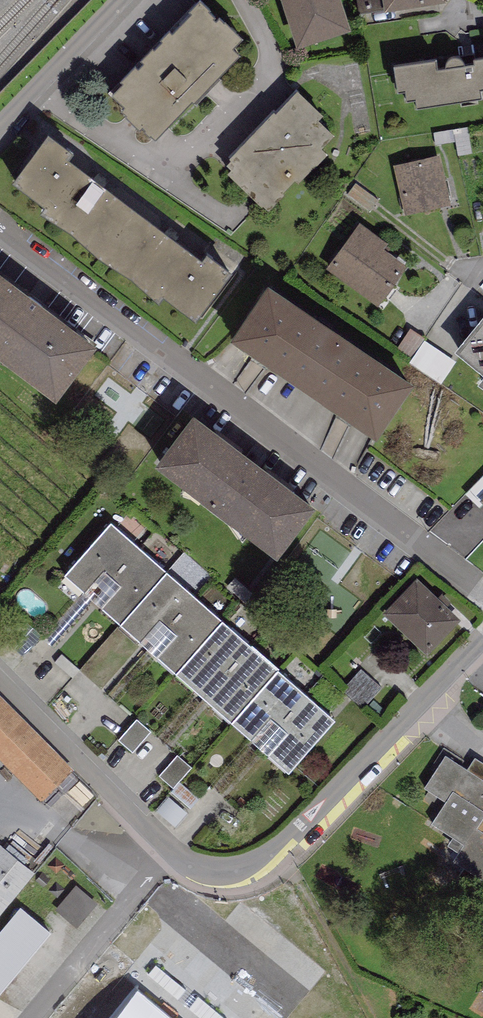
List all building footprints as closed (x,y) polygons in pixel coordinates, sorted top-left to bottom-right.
[(297,54),(352,37),(340,0),(279,0),(297,54)] [(385,17),(446,7),(445,0),(382,0),(385,17)] [(123,91),(113,102),(125,114),(122,117),(127,122),(126,123),(148,145),(151,142),(155,146),(193,108),(194,109),(239,63),(232,55),(242,45),(221,24),(218,27),(200,9),(190,18),(193,21),(172,41),(170,39),(120,89),(123,91)] [(394,74),(398,98),(406,97),(407,107),(416,106),(417,114),(481,104),(480,96),(482,96),(482,64),(474,65),(474,70),(464,72),(463,68),(461,66),(459,65),(457,64),(455,64),(453,64),(450,65),(448,67),(446,68),(445,71),(446,75),(436,76),(435,68),(394,74)] [(274,117),(229,164),(232,166),(227,171),(231,175),(227,179),(266,216),(296,185),(299,188),(327,159),(322,154),(335,140),(318,124),(322,120),(297,96),(275,119),(274,117)] [(73,162),(48,143),(13,191),(44,216),(40,221),(70,240),(99,266),(132,286),(160,310),(163,304),(195,329),(232,281),(207,262),(201,268),(68,170),(73,162)] [(395,168),(406,217),(450,208),(440,158),(395,168)] [(388,246),(359,226),(325,274),(378,310),(406,269),(384,253),(388,246)] [(55,413),(96,359),(0,286),(0,371),(55,413)] [(268,295),(231,350),(377,448),(414,393),(268,295)] [(455,358),(482,380),(482,323),(455,358)] [(411,331),(399,347),(411,356),(423,340),(411,331)] [(425,342),(410,364),(441,385),(456,363),(425,342)] [(194,425),(155,475),(277,568),(315,518),(254,471),(263,460),(251,450),(242,461),(194,425)] [(65,569),(120,618),(166,565),(111,517),(65,569)] [(120,618),(175,666),(221,614),(166,565),(120,618)] [(417,573),(383,609),(428,650),(461,614),(417,573)] [(175,666),(230,715),(277,662),(221,614),(175,666)] [(230,715),(289,767),(335,715),(277,662),(230,715)] [(350,690),(370,711),(387,695),(367,674),(350,690)] [(43,797),(74,766),(0,692),(0,754),(43,797)] [(140,726),(122,747),(136,759),(154,738),(140,726)] [(445,751),(423,784),(444,797),(429,820),(456,838),(446,853),(463,864),(458,872),(480,887),(482,884),(482,759),(475,754),(468,766),(445,751)] [(180,762),(163,785),(178,796),(195,773),(180,762)] [(170,804),(161,817),(174,827),(183,814),(170,804)] [(1,841),(0,842),(0,912),(35,870),(1,841)] [(61,912),(80,931),(100,912),(81,892),(61,912)] [(19,904),(0,926),(0,988),(49,929),(19,904)] [(117,1017),(170,1017),(138,992),(117,1017)]
